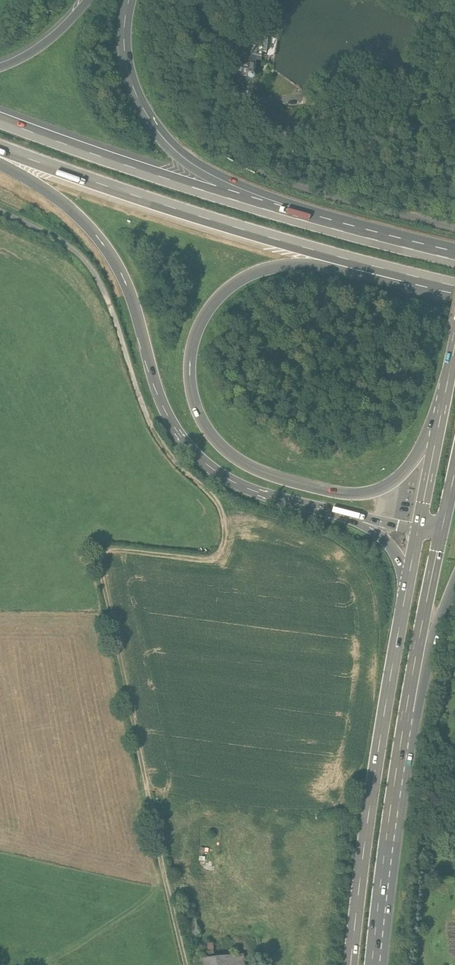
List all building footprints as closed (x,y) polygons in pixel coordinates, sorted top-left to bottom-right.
[(238,42),(233,75),(249,77),(249,78),(250,79),(251,79),(251,80),(252,80),(253,80),(254,80),(254,79),(255,79),(255,78),(255,77),(255,76),(255,75),(254,74),(256,60),(260,61),(261,53),(266,54),(268,39),(247,36),(245,44),(238,42)] [(217,866),(198,863),(196,873),(216,876),(217,866)] [(196,921),(184,923),(188,939),(199,936),(196,921)] [(201,959),(202,964),(242,964),(242,956),(201,959)]
